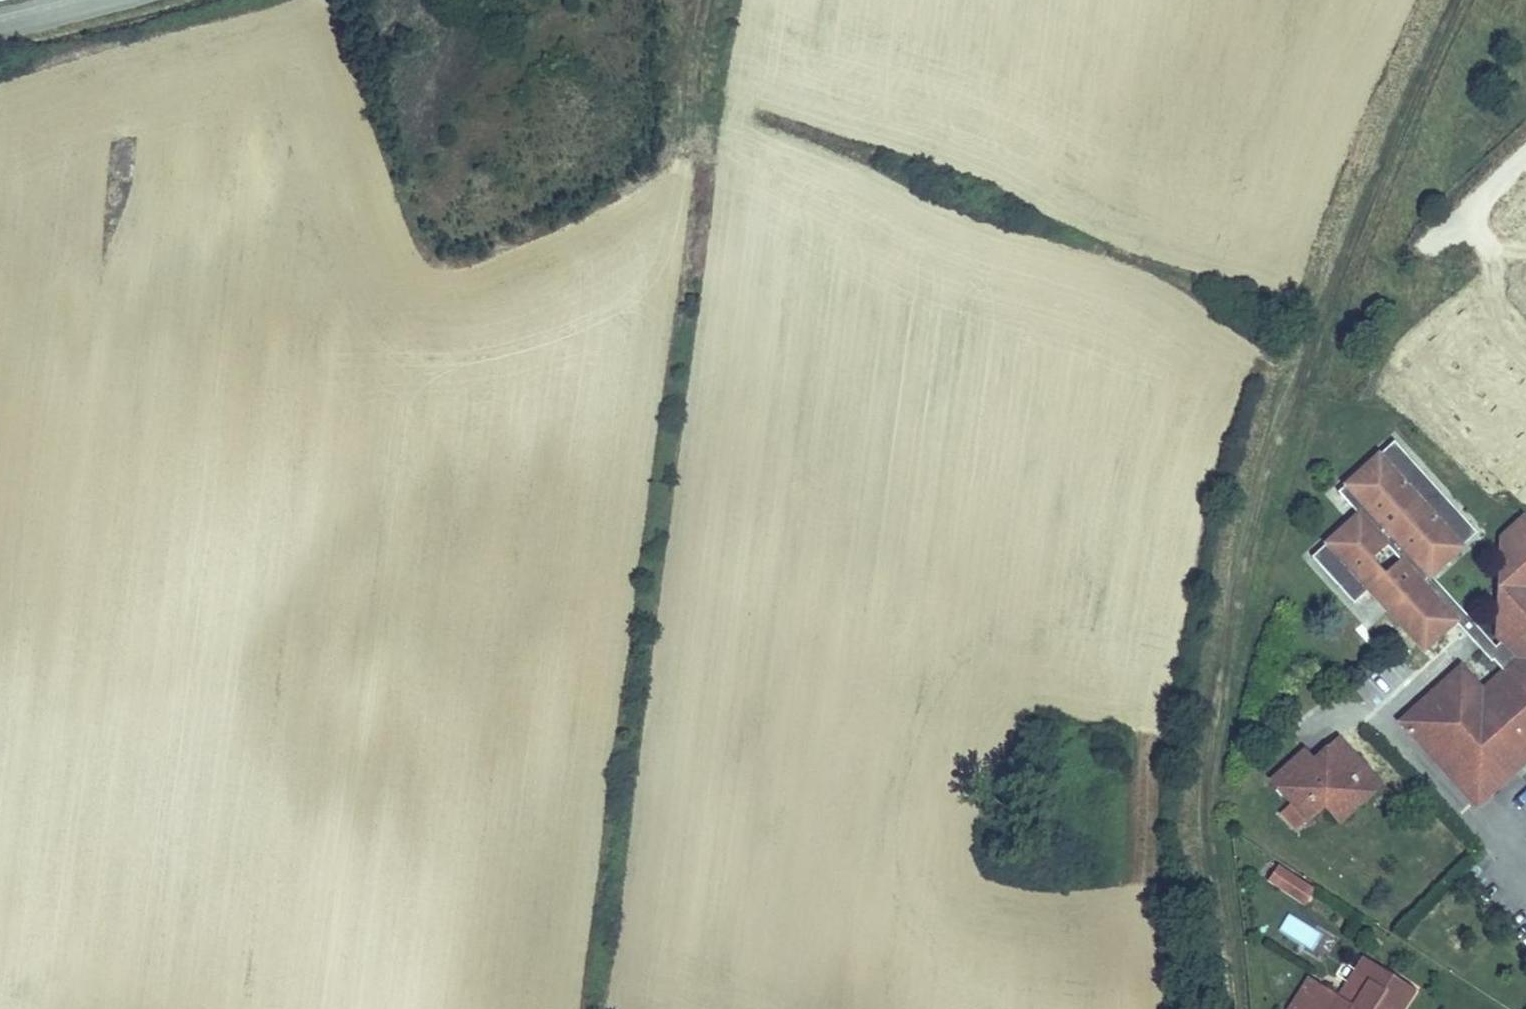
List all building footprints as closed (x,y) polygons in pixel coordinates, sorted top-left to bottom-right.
[(1379,455),(1385,462),(1400,448),(1394,442),(1379,455)] [(1461,666),(1400,722),(1477,806),(1525,762),(1525,518),(1524,516),(1506,532),(1512,538),(1501,547),(1511,558),(1500,568),(1515,584),(1514,591),(1499,605),(1509,616),(1498,626),(1507,636),(1495,647),(1431,575),(1462,547),(1456,540),(1471,527),(1449,502),(1442,508),(1415,479),(1422,473),(1400,448),(1385,462),(1379,455),(1338,492),(1359,515),(1327,544),(1333,550),(1318,564),(1348,597),(1363,583),(1369,590),(1374,586),(1382,579),(1401,600),(1397,603),(1432,643),(1455,622),(1463,630),(1492,662),(1494,660),(1503,671),(1483,690),(1461,666)] [(1471,527),(1456,540),(1462,547),(1477,533),(1471,527)] [(1333,550),(1327,544),(1312,557),(1318,564),(1333,550)] [(1514,591),(1515,584),(1500,568),(1498,587),(1499,605),(1514,591)] [(1428,646),(1432,643),(1397,603),(1401,600),(1382,579),(1374,586),(1428,646)] [(1363,583),(1348,597),(1354,604),(1369,590),(1363,583)] [(1315,761),(1305,751),(1272,781),(1292,803),(1281,813),(1296,830),(1307,819),(1308,820),(1325,804),(1340,821),(1361,803),(1350,791),(1358,784),(1354,780),(1366,769),(1339,738),(1326,750),(1333,758),(1321,769),(1315,761)] [(1326,750),(1315,761),(1321,769),(1333,758),(1326,750)] [(1381,785),(1366,769),(1354,780),(1358,784),(1350,791),(1361,803),(1381,785)] [(1268,880),(1290,895),(1300,881),(1278,866),(1268,880)] [(1300,881),(1290,895),(1305,905),(1315,890),(1300,881)] [(1313,950),(1323,932),(1286,913),(1277,932),(1313,950)] [(1332,1008),(1402,1008),(1414,990),(1365,957),(1339,997),(1332,1008)] [(1309,1008),(1332,1008),(1339,997),(1323,987),(1309,1008)]
